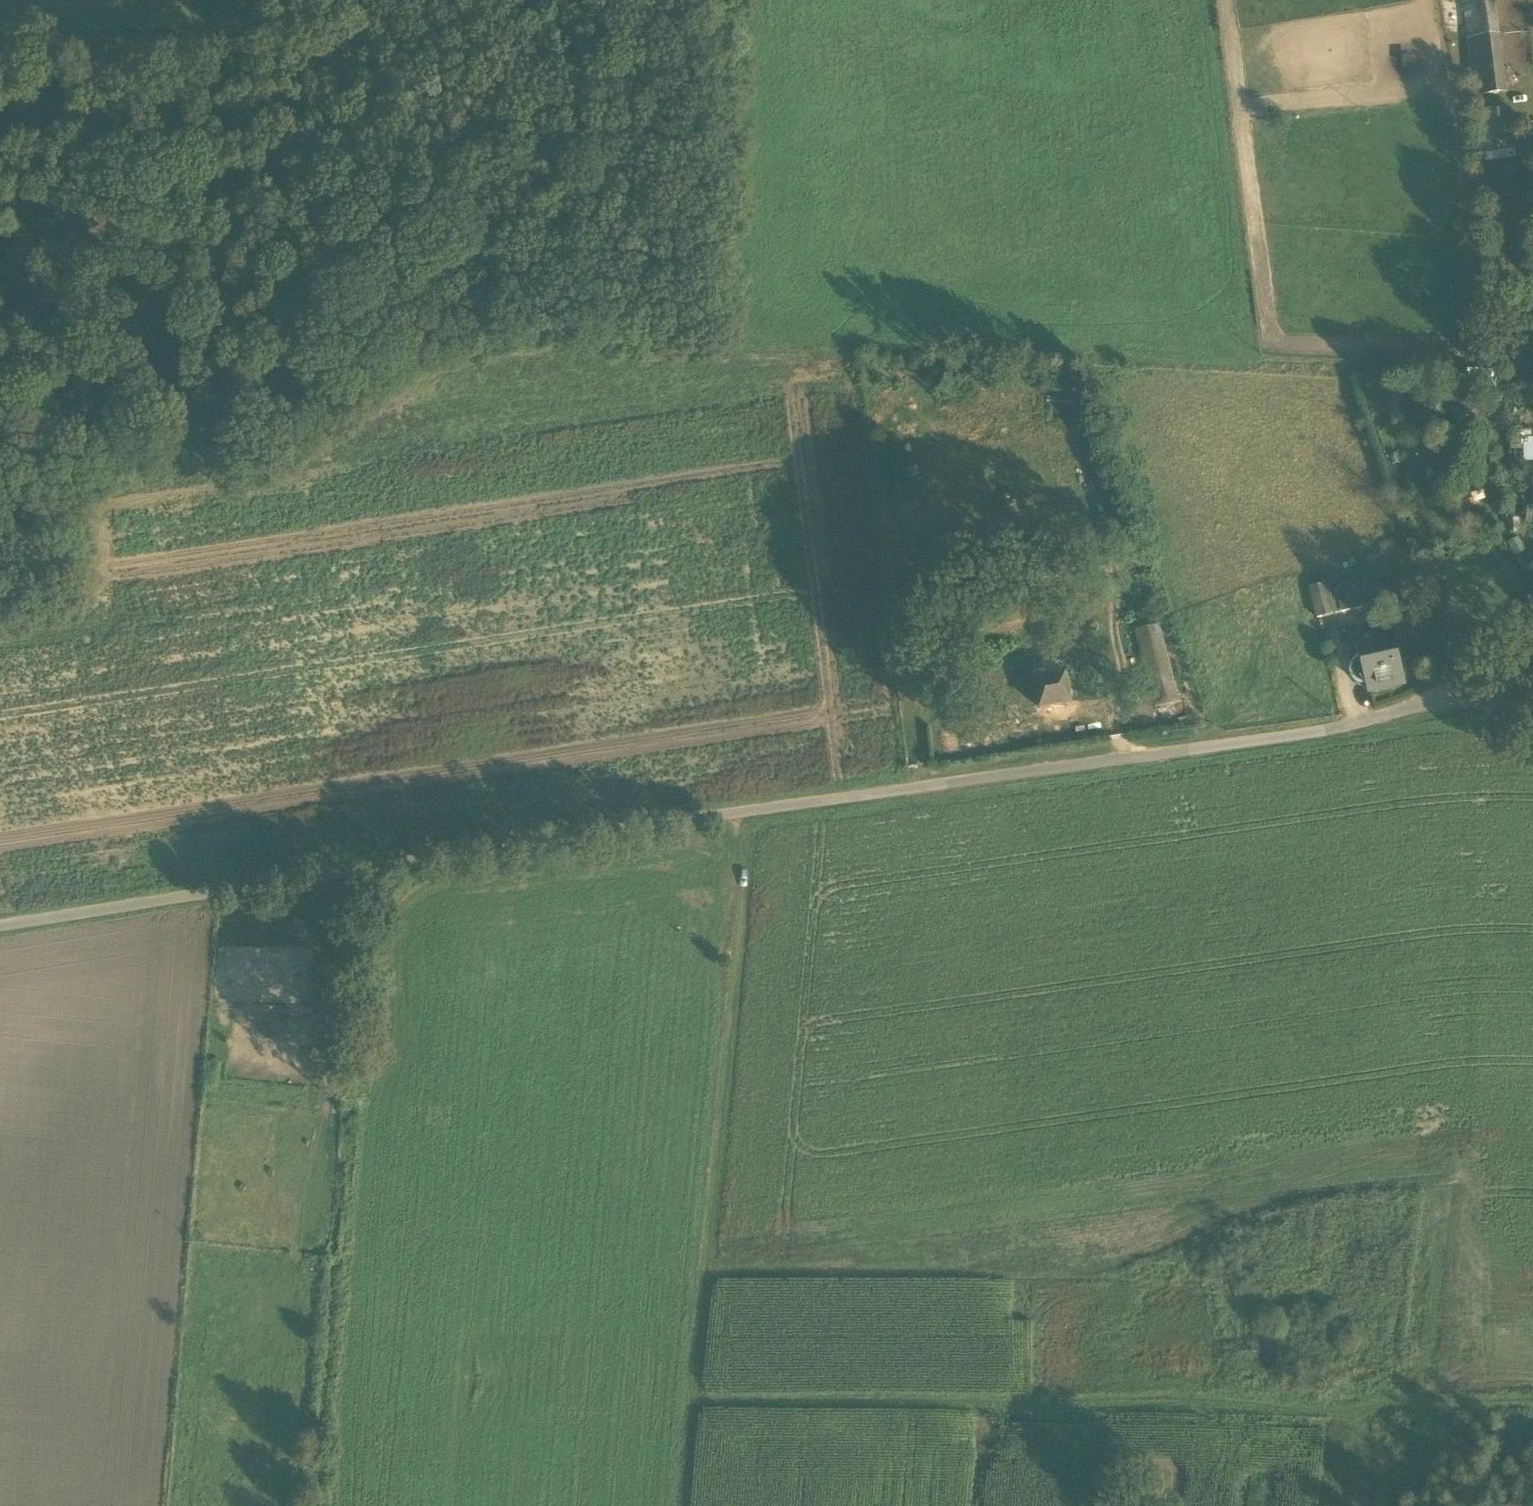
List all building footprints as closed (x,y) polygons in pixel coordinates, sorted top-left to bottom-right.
[(1467,39),(1495,35),(1490,0),(1468,0),(1462,1),(1462,2),(1467,39)] [(1500,65),(1495,35),(1467,39),(1472,70),(1474,84),(1503,80),(1500,65)] [(1474,84),(1477,100),(1505,95),(1503,80),(1474,84)] [(1479,116),(1486,156),(1512,152),(1505,112),(1479,116)] [(1525,456),(1532,456),(1532,440),(1525,441),(1525,456)] [(1491,537),(1500,537),(1500,521),(1491,521),(1491,537)] [(1309,589),(1317,618),(1333,614),(1328,595),(1325,585),(1309,589)] [(1339,593),(1343,612),(1371,605),(1367,587),(1339,593)] [(1343,612),(1339,593),(1328,595),(1333,614),(1343,612)] [(1369,682),(1371,690),(1403,683),(1387,613),(1371,616),(1374,630),(1358,634),(1363,657),(1369,682)] [(1135,631),(1156,708),(1182,701),(1160,624),(1135,631)] [(1369,682),(1363,657),(1358,659),(1354,664),(1352,670),(1354,677),(1358,681),(1362,683),(1369,682)] [(1036,679),(1041,710),(1074,704),(1068,673),(1036,679)]
